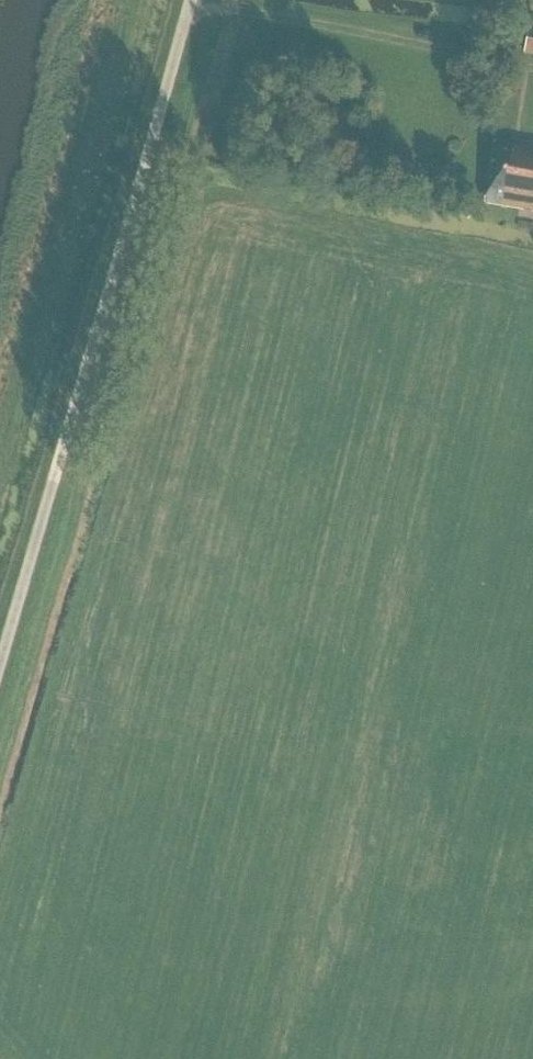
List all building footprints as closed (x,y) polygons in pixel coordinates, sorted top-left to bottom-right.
[(528,28),(523,51),(532,53),(532,29),(528,28)] [(494,141),(483,202),(532,210),(532,147),(494,141)]
